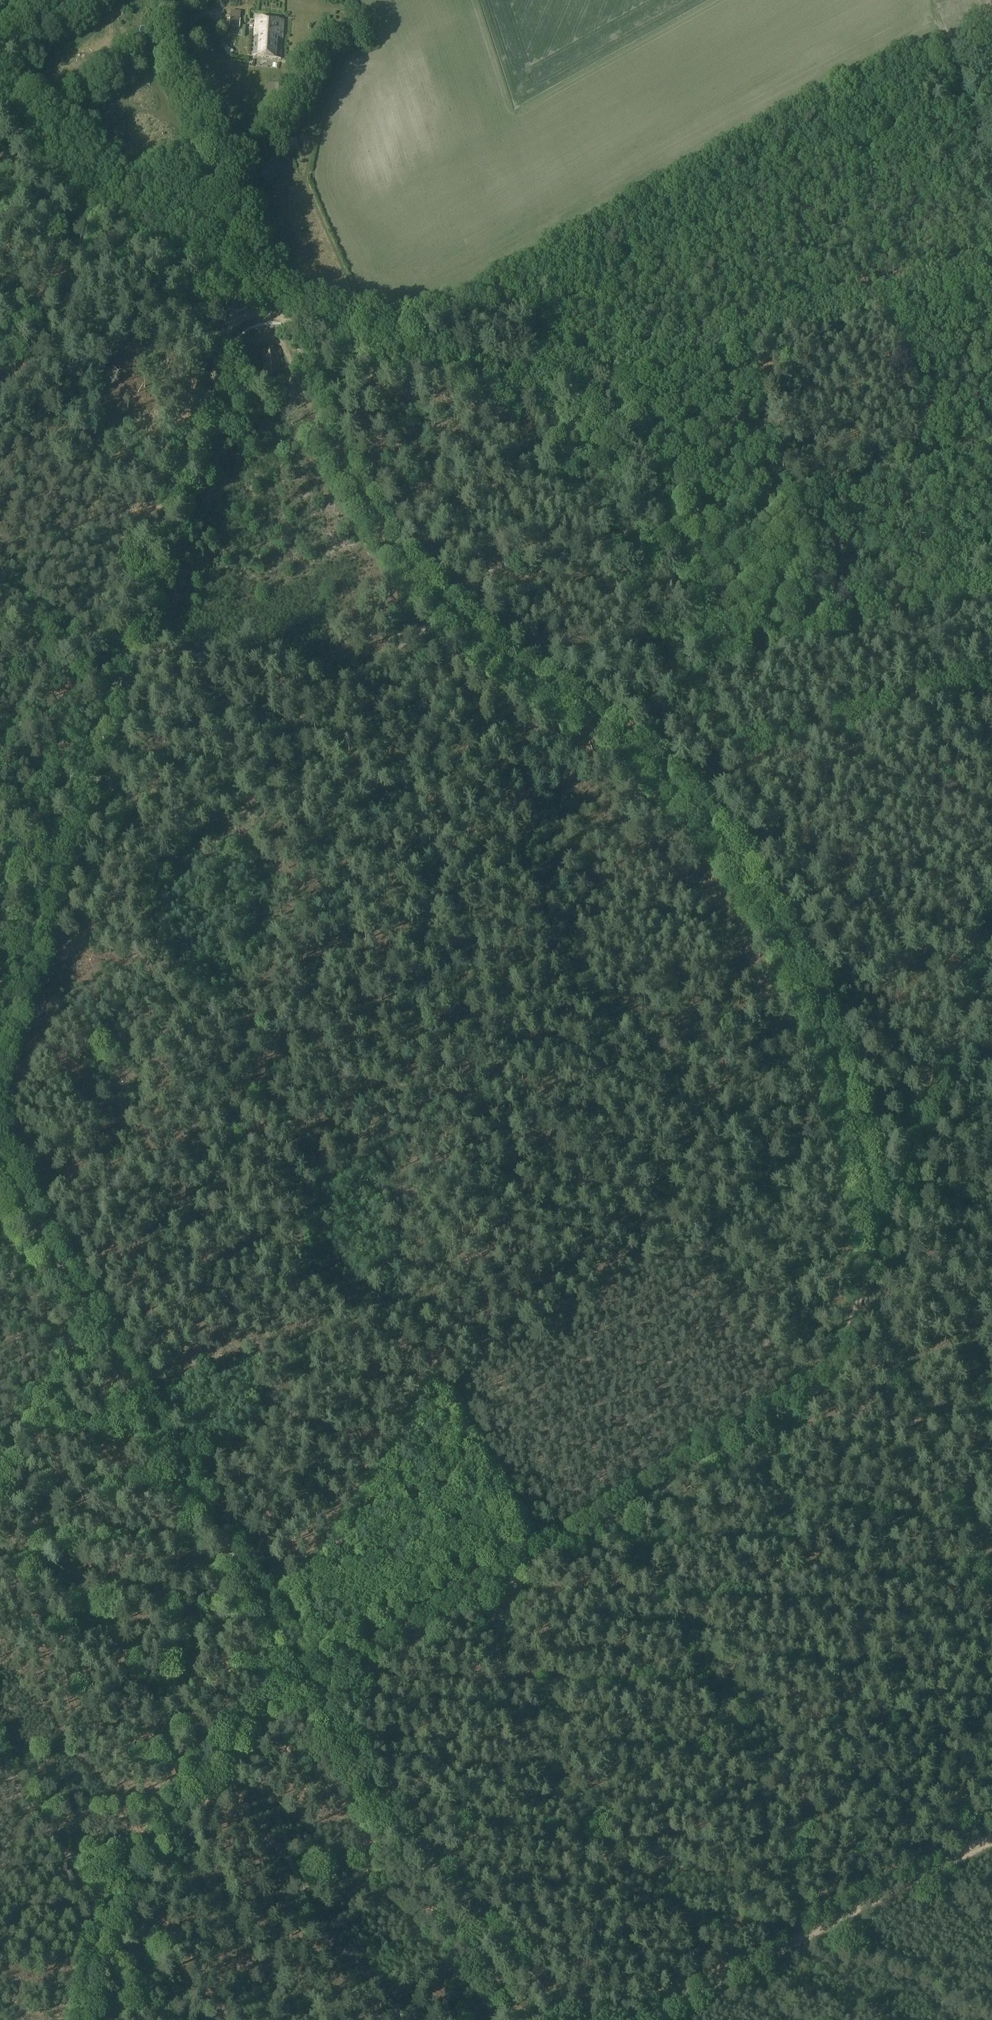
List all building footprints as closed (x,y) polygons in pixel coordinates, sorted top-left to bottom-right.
[(284,20),(256,16),(253,55),(282,58),(284,20)] [(230,27),(241,28),(241,19),(231,18),(230,27)] [(300,148),(297,137),(288,140),(291,151),(300,148)] [(280,377),(279,351),(274,347),(267,347),(263,352),(265,375),(271,381),(277,381),(280,377)]
